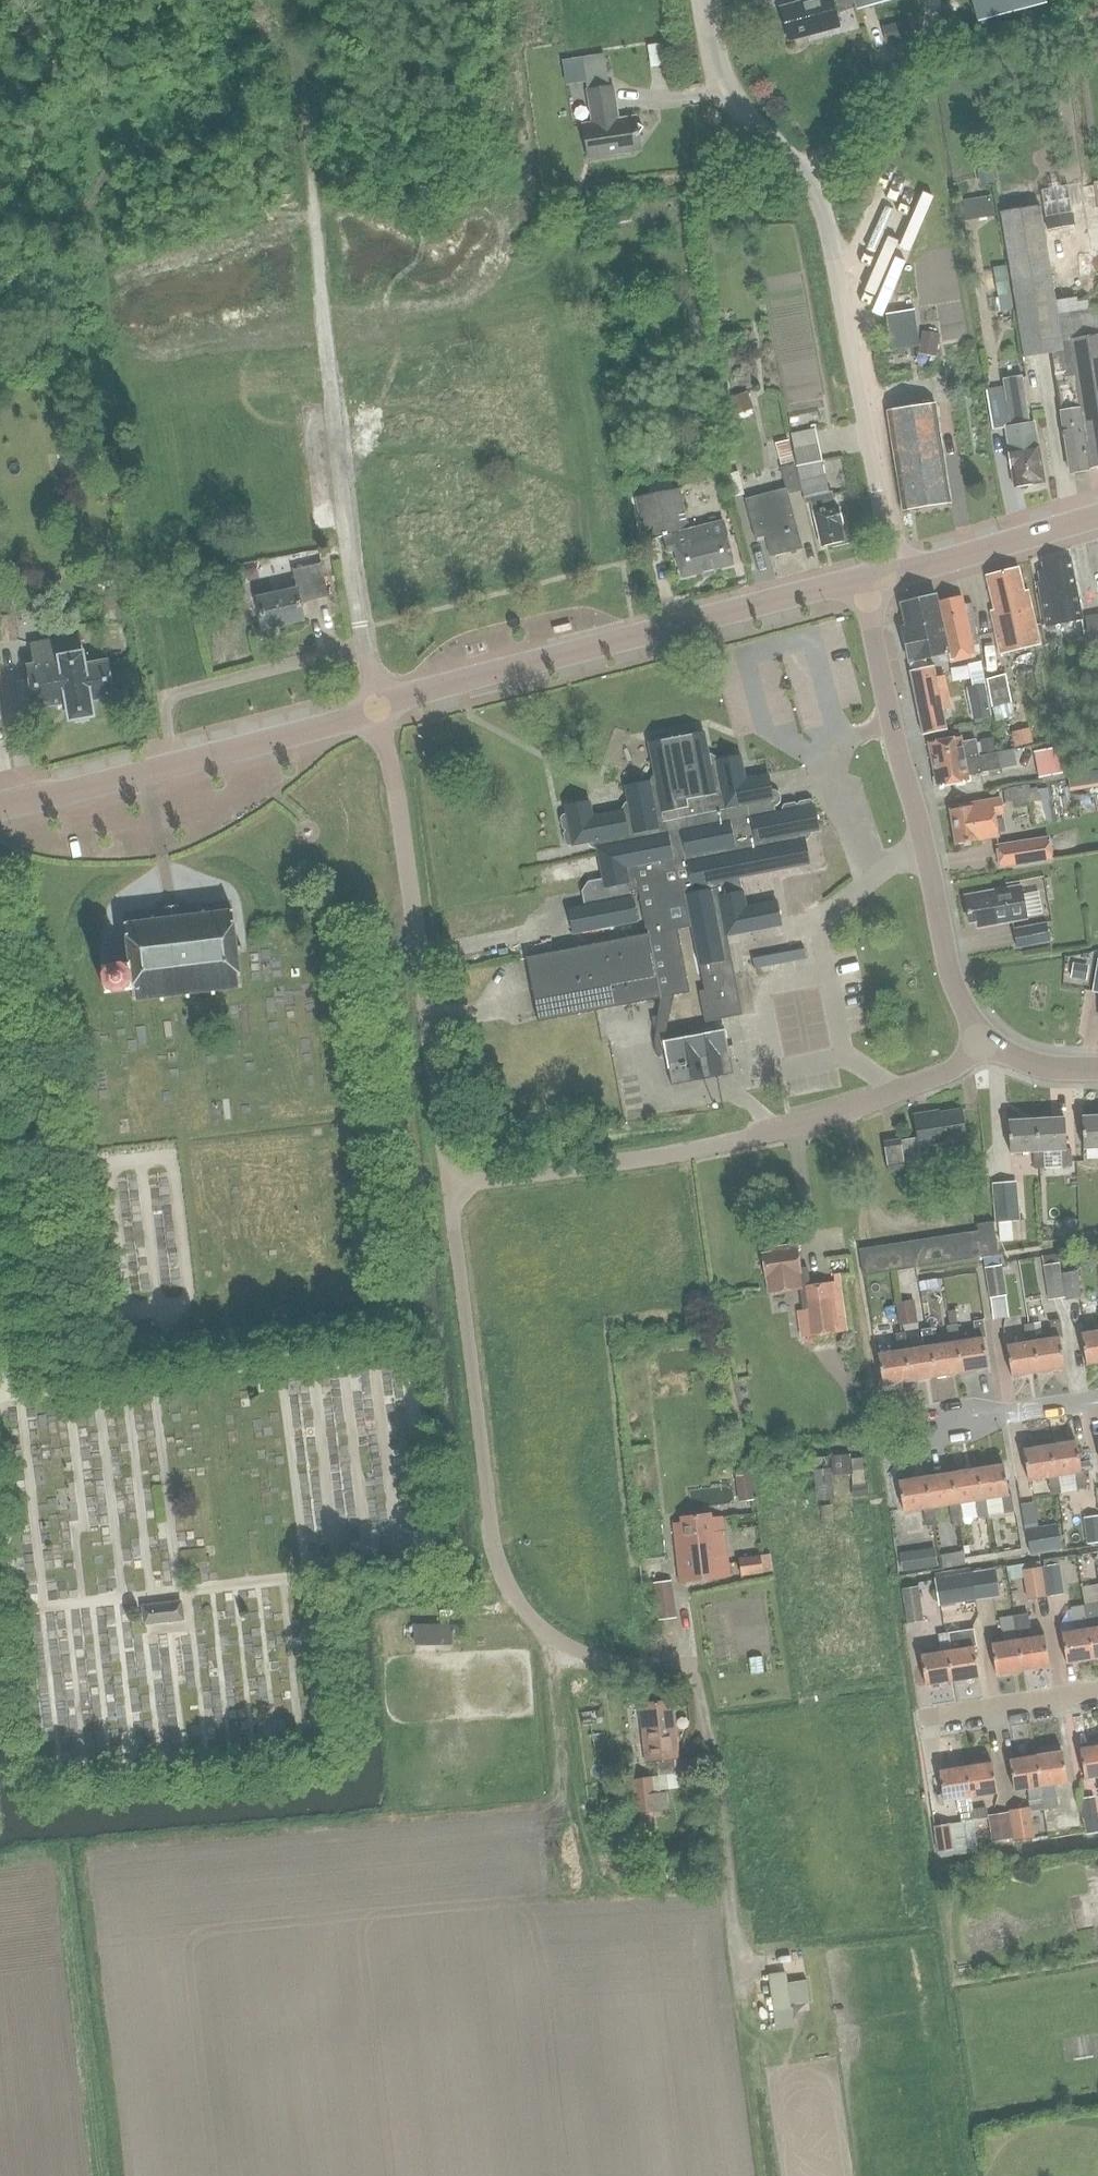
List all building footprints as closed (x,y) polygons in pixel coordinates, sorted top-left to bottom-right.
[(781,8),(790,42),(841,29),(837,14),(858,8),(858,10),(896,0),(810,0),(781,8)] [(981,20),(1048,2),(1048,0),(975,0),(981,20)] [(583,126),(589,160),(626,154),(644,129),(629,118),(619,120),(614,87),(588,91),(593,124),(583,126)] [(989,161),(975,164),(980,186),(994,183),(989,161)] [(923,185),(926,179),(913,173),(889,228),(916,240),(938,191),(923,185)] [(1069,188),(1042,192),(1048,232),(1075,228),(1069,188)] [(963,222),(996,217),(993,197),(976,200),(960,202),(963,222)] [(1041,206),(1001,213),(1016,300),(1056,293),(1041,206)] [(1006,266),(994,269),(1001,311),(1013,309),(1006,266)] [(889,351),(917,346),(915,334),(918,333),(914,311),(886,315),(889,337),(887,337),(889,351)] [(923,332),(919,348),(938,352),(941,336),(923,332)] [(1077,339),(1097,464),(1097,336),(1077,339)] [(1051,344),(1053,353),(1071,473),(1074,473),(1090,470),(1097,469),(1097,464),(1077,339),(1064,342),(1051,344)] [(1003,379),(1005,388),(987,391),(994,431),(1006,429),(1010,452),(1009,452),(1015,488),(1045,483),(1039,447),(1038,447),(1035,423),(1031,424),(1023,376),(1003,379)] [(748,392),(731,398),(738,415),(755,409),(748,392)] [(904,511),(952,503),(936,404),(889,412),(904,511)] [(820,444),(794,450),(798,467),(823,461),(822,455),(820,447),(820,444)] [(787,489),(746,500),(757,542),(767,539),(772,558),(804,549),(789,495),(802,492),(795,465),(781,468),(787,489)] [(827,476),(801,482),(805,499),(806,504),(811,503),(821,548),(833,546),(833,548),(852,544),(846,517),(843,518),(840,505),(835,506),(832,492),(830,492),(827,476)] [(683,578),(734,565),(724,522),(688,531),(680,489),(637,498),(646,541),(664,537),(668,553),(676,551),(683,578)] [(1047,623),(1082,616),(1071,556),(1044,561),(1045,569),(1039,570),(1040,579),(1039,579),(1047,623)] [(301,605),(330,598),(322,563),(293,569),(298,589),(259,598),(266,629),(305,620),(301,605)] [(1000,655),(1040,645),(1027,590),(1024,591),(1018,566),(985,574),(994,610),(989,611),(1000,655)] [(949,660),(975,654),(961,596),(938,601),(936,595),(901,603),(906,626),(902,627),(910,661),(947,653),(949,660)] [(1087,619),(1091,643),(1097,641),(1097,617),(1087,619)] [(0,619),(0,646),(17,643),(13,618),(0,619)] [(92,699),(112,696),(107,664),(87,667),(84,652),(81,635),(32,644),(36,667),(32,668),(34,680),(19,682),(22,700),(37,697),(38,706),(67,701),(71,721),(95,717),(92,699)] [(934,665),(910,670),(910,672),(924,734),(948,729),(944,711),(952,709),(945,677),(937,678),(934,665)] [(1006,675),(987,679),(996,721),(1015,716),(1006,675)] [(987,694),(968,698),(973,722),(992,717),(987,694)] [(1012,734),(1016,748),(1033,744),(1030,730),(1018,732),(1012,734)] [(584,904),(569,908),(574,933),(626,923),(628,937),(525,957),(537,1022),(597,1010),(660,997),(654,1043),(657,1057),(660,1056),(657,1041),(659,1041),(664,1040),(665,1040),(675,995),(689,992),(676,929),(692,925),(700,965),(705,990),(699,991),(705,1022),(740,1016),(743,1015),(728,935),(781,925),(778,908),(777,900),(746,906),(740,876),(810,862),(805,839),(807,839),(811,832),(811,830),(819,829),(813,801),(809,798),(780,804),(774,805),(771,791),(768,775),(768,774),(744,778),(740,755),(717,759),(716,756),(711,752),(708,753),(703,732),(648,743),(651,759),(647,759),(633,779),(634,783),(625,785),(628,801),(625,802),(622,807),(622,810),(591,817),(588,800),(565,805),(566,813),(562,814),(560,818),(565,842),(569,845),(587,841),(588,844),(594,848),(597,848),(603,878),(588,881),(581,890),(584,904)] [(1082,735),(1067,738),(1069,749),(1084,747),(1082,735)] [(934,764),(979,755),(975,738),(962,741),(961,736),(930,742),(934,764)] [(1059,748),(1034,753),(1039,779),(1042,778),(1064,774),(1059,748)] [(969,774),(1000,767),(997,752),(979,755),(934,764),(939,786),(970,780),(969,774)] [(1028,786),(1015,788),(1017,803),(1030,800),(1029,793),(1029,790),(1028,786)] [(1030,800),(1031,803),(1041,802),(1040,794),(1039,794),(1038,789),(1029,790),(1029,793),(1030,800)] [(980,839),(999,836),(995,814),(1004,813),(1001,797),(986,800),(987,804),(974,806),(974,805),(951,809),(957,843),(980,839)] [(1001,866),(1053,858),(1050,837),(998,845),(1001,866)] [(980,925),(1028,916),(1022,884),(975,893),(976,901),(968,902),(971,920),(979,918),(980,925)] [(238,949),(243,949),(242,945),(237,945),(233,910),(206,913),(205,908),(202,908),(202,913),(180,916),(179,905),(163,907),(164,918),(154,919),(153,914),(150,915),(150,919),(125,923),(129,960),(102,964),(105,992),(132,988),(133,1000),(160,996),(160,1000),(164,1000),(163,996),(185,993),(186,997),(189,997),(188,992),(211,990),(211,994),(216,993),(215,989),(242,986),(238,949)] [(1014,930),(1017,948),(1051,941),(1047,923),(1014,930)] [(1090,966),(1073,963),(1071,979),(1087,982),(1088,978),(1090,966)] [(665,1040),(664,1040),(666,1055),(667,1060),(672,1085),(734,1073),(725,1028),(665,1040)] [(918,1137),(884,1143),(888,1171),(904,1168),(904,1167),(922,1164),(919,1146),(966,1139),(961,1109),(935,1114),(931,1119),(916,1122),(918,1137)] [(1083,1114),(1085,1146),(1097,1145),(1097,1113),(1083,1114)] [(1065,1115),(1037,1117),(1038,1149),(1044,1149),(1061,1148),(1062,1166),(1073,1165),(1072,1146),(1067,1146),(1065,1115)] [(1037,1117),(1009,1119),(1010,1150),(1033,1149),(1034,1167),(1045,1167),(1044,1149),(1038,1149),(1037,1117)] [(1018,1182),(995,1184),(998,1222),(1021,1220),(1018,1182)] [(977,1223),(979,1229),(983,1256),(998,1253),(993,1220),(977,1223)] [(1012,1222),(999,1223),(1000,1243),(1014,1242),(1012,1222)] [(964,1232),(968,1258),(983,1256),(979,1229),(964,1232)] [(964,1232),(949,1234),(953,1260),(968,1258),(964,1232)] [(939,1263),(953,1260),(949,1234),(934,1237),(939,1263)] [(924,1265),(939,1263),(934,1237),(920,1239),(924,1265)] [(909,1268),(924,1265),(920,1239),(905,1242),(909,1268)] [(895,1270),(909,1268),(905,1242),(890,1244),(895,1270)] [(773,1251),(763,1253),(766,1275),(769,1292),(800,1287),(803,1306),(807,1306),(811,1332),(835,1329),(830,1296),(828,1283),(813,1285),(813,1284),(809,1284),(807,1267),(800,1268),(796,1243),(772,1246),(773,1251)] [(880,1273),(895,1270),(890,1244),(875,1247),(880,1273)] [(865,1275),(880,1273),(875,1247),(861,1249),(865,1275)] [(1057,1255),(1042,1256),(1043,1265),(1048,1264),(1058,1263),(1057,1255)] [(1043,1265),(1048,1300),(1063,1298),(1058,1263),(1048,1264),(1043,1265)] [(993,1267),(985,1268),(990,1299),(991,1299),(1006,1297),(1007,1297),(1005,1285),(1002,1266),(993,1267)] [(1076,1271),(1063,1272),(1067,1299),(1080,1298),(1076,1271)] [(915,1300),(898,1303),(900,1320),(917,1317),(915,1300)] [(956,1311),(948,1312),(950,1325),(958,1324),(956,1311)] [(1038,1340),(1034,1341),(1039,1369),(1064,1365),(1060,1336),(1063,1336),(1060,1317),(1050,1319),(1053,1338),(1038,1340)] [(961,1342),(957,1343),(962,1372),(988,1368),(983,1340),(986,1339),(983,1321),(974,1322),(976,1340),(961,1342)] [(1027,1342),(1006,1345),(1011,1374),(1039,1369),(1034,1341),(1038,1340),(1035,1321),(1024,1323),(1027,1342)] [(935,1346),(931,1346),(936,1377),(962,1372),(957,1343),(961,1342),(958,1324),(950,1325),(947,1326),(950,1343),(935,1346)] [(909,1350),(905,1350),(910,1381),(936,1377),(931,1346),(935,1346),(932,1328),(922,1330),(925,1347),(909,1350)] [(1082,1334),(1087,1364),(1097,1362),(1097,1331),(1082,1334)] [(898,1351),(878,1354),(883,1385),(910,1381),(905,1350),(909,1350),(906,1332),(895,1334),(898,1351)] [(1077,1441),(1051,1445),(1056,1475),(1059,1475),(1075,1472),(1078,1490),(1088,1489),(1085,1471),(1082,1471),(1080,1463),(1077,1441)] [(1051,1445),(1023,1450),(1028,1479),(1049,1476),(1052,1494),(1061,1493),(1059,1475),(1056,1475),(1051,1445)] [(831,1456),(812,1458),(813,1470),(814,1470),(817,1497),(835,1495),(833,1477),(831,1456)] [(851,1460),(852,1471),(864,1470),(863,1458),(851,1460)] [(1090,1462),(1080,1463),(1082,1471),(1085,1471),(1091,1470),(1090,1462)] [(1003,1465),(977,1469),(982,1499),(985,1498),(1001,1496),(1004,1514),(1014,1512),(1011,1494),(1008,1494),(1003,1465)] [(977,1469),(952,1473),(957,1503),(960,1502),(975,1500),(977,1518),(988,1516),(985,1498),(982,1499),(977,1469)] [(952,1473),(925,1477),(930,1507),(933,1507),(948,1504),(951,1522),(963,1520),(960,1502),(957,1503),(952,1473)] [(752,1475),(736,1477),(738,1490),(753,1488),(752,1475)] [(925,1477),(899,1482),(904,1511),(922,1508),(925,1527),(936,1525),(933,1507),(930,1507),(925,1477)] [(683,1581),(730,1575),(723,1518),(714,1519),(713,1514),(683,1517),(683,1523),(675,1524),(683,1581)] [(1085,1519),(1089,1546),(1097,1544),(1097,1517),(1085,1519)] [(1028,1528),(1032,1553),(1062,1548),(1058,1523),(1028,1528)] [(918,1551),(899,1554),(902,1573),(920,1570),(918,1551)] [(771,1554),(739,1559),(741,1577),(751,1576),(773,1572),(771,1554)] [(940,1556),(943,1569),(954,1567),(952,1554),(942,1556),(940,1556)] [(1057,1558),(1042,1560),(1043,1566),(1047,1596),(1062,1594),(1058,1564),(1057,1558)] [(1041,1567),(1023,1570),(1028,1599),(1046,1596),(1041,1567)] [(989,1571),(973,1573),(977,1601),(993,1599),(989,1571)] [(939,1607),(977,1601),(973,1573),(935,1579),(939,1607)] [(675,1618),(671,1583),(655,1585),(658,1619),(675,1618)] [(919,1587),(902,1590),(908,1624),(925,1622),(919,1587)] [(145,1623),(185,1618),(183,1601),(143,1606),(145,1623)] [(1084,1605),(1093,1658),(1097,1658),(1097,1604),(1097,1602),(1084,1605)] [(1075,1630),(1062,1632),(1067,1663),(1093,1658),(1084,1605),(1070,1607),(1072,1617),(1073,1617),(1075,1630)] [(1027,1614),(1014,1616),(1023,1670),(1049,1665),(1044,1635),(1031,1637),(1028,1624),(1029,1624),(1027,1614)] [(1004,1641),(991,1643),(996,1674),(1023,1670),(1014,1616),(1000,1618),(1002,1629),(1004,1641)] [(415,1625),(415,1641),(431,1641),(453,1641),(453,1625),(430,1625),(415,1625)] [(951,1650),(948,1651),(952,1681),(978,1677),(973,1646),(977,1646),(974,1628),(964,1630),(948,1632),(951,1650)] [(942,1652),(922,1655),(926,1685),(952,1681),(948,1651),(951,1650),(948,1632),(939,1634),(942,1652)] [(649,1709),(642,1710),(648,1761),(658,1760),(660,1776),(676,1774),(675,1758),(681,1757),(675,1706),(669,1707),(668,1701),(648,1703),(649,1709)] [(1080,1748),(1085,1780),(1097,1778),(1097,1782),(1097,1746),(1080,1748)] [(1063,1750),(1037,1754),(1042,1786),(1044,1799),(1042,1800),(1044,1809),(1053,1808),(1058,1807),(1054,1784),(1068,1782),(1063,1750)] [(1037,1755),(1010,1759),(1015,1791),(1027,1789),(1030,1806),(1031,1812),(1044,1810),(1042,1800),(1044,1799),(1042,1787),(1037,1755)] [(993,1762),(966,1766),(971,1798),(972,1798),(998,1793),(993,1762)] [(966,1766),(939,1771),(944,1802),(958,1800),(960,1811),(959,1811),(961,1823),(975,1820),(973,1809),(971,1798),(966,1766)] [(627,1780),(625,1780),(626,1789),(630,1815),(631,1814),(633,1814),(637,1814),(640,1835),(657,1833),(654,1817),(654,1813),(659,1813),(654,1777),(627,1780)] [(1030,1806),(1009,1810),(1015,1841),(1036,1837),(1031,1812),(1030,1806)] [(974,1809),(973,1809),(975,1820),(989,1818),(987,1807),(974,1809)] [(1009,1811),(989,1814),(992,1841),(1012,1838),(1009,1811)] [(1084,1819),(1087,1836),(1097,1834),(1097,1817),(1084,1819)] [(949,1825),(934,1827),(939,1853),(954,1850),(949,1825)] [(786,1973),(769,1976),(778,2031),(794,2028),(786,1973)]
